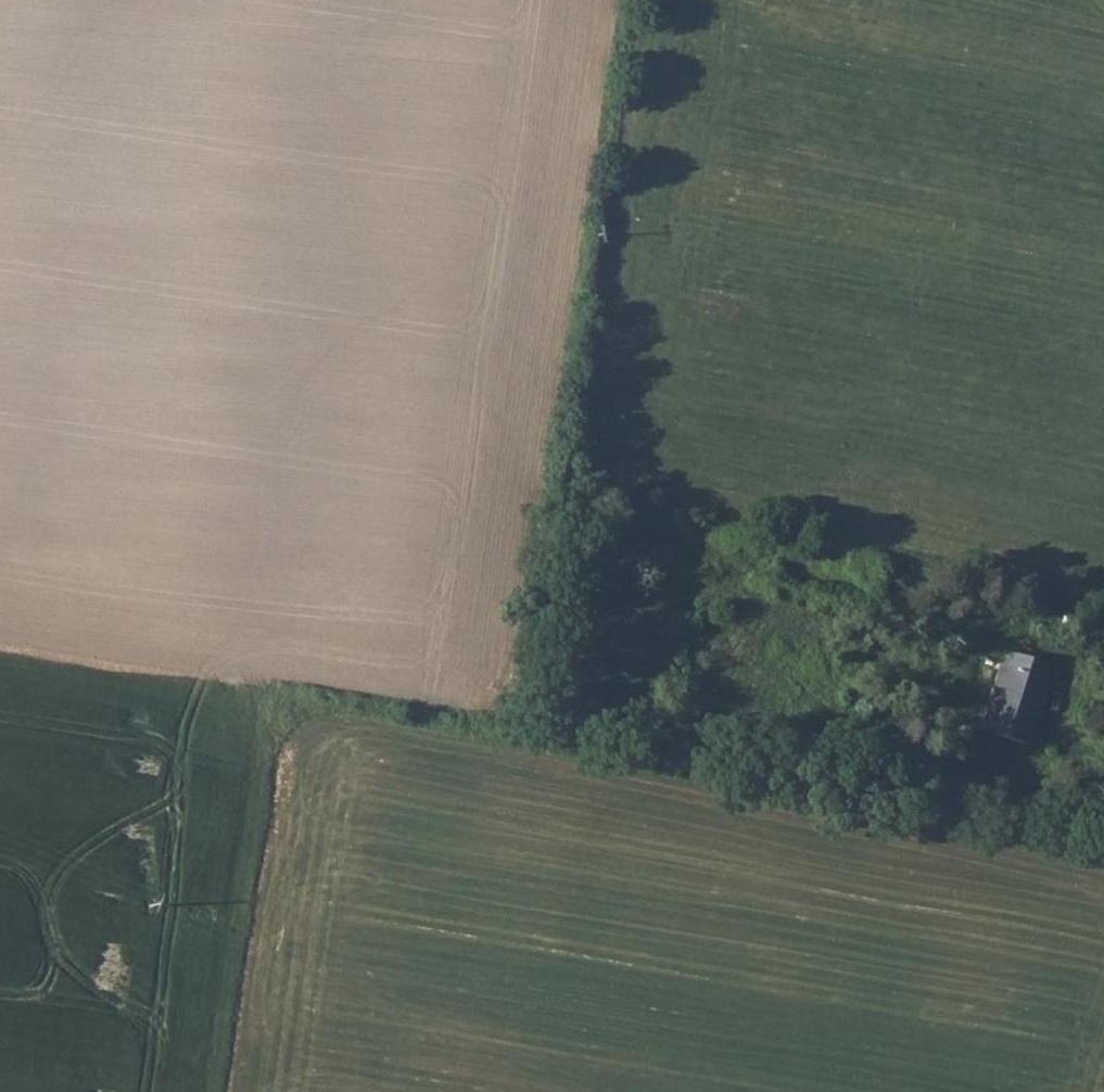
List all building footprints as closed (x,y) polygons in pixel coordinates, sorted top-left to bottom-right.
[(1000,651),(979,733),(1028,745),(1048,663),(1000,651)]
